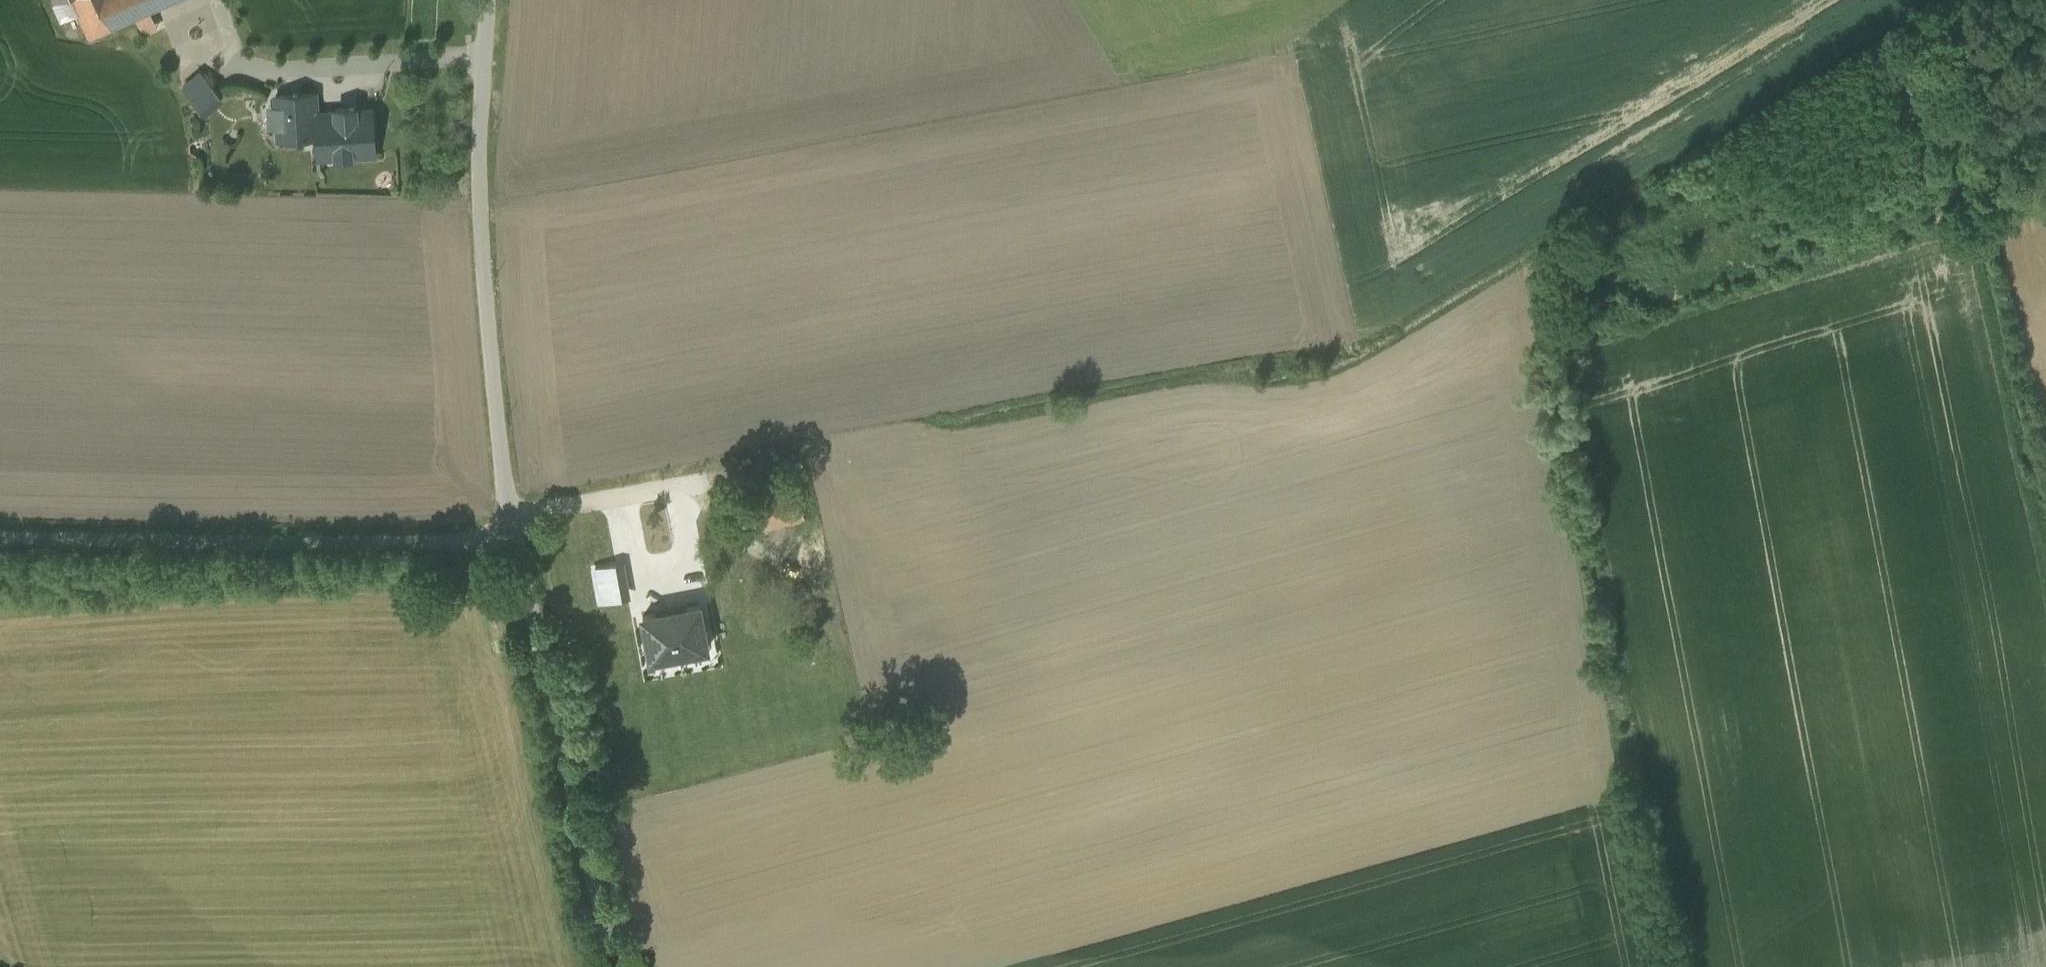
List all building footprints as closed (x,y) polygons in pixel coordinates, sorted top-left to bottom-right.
[(62,19),(79,12),(74,0),(54,0),(62,19)] [(79,12),(89,36),(131,18),(123,0),(74,0),(79,12)] [(131,18),(172,0),(123,0),(131,18)] [(201,113),(223,99),(203,67),(181,81),(201,113)] [(315,91),(290,93),(292,118),(278,119),(279,137),(317,135),(315,111),(317,111),(315,91)] [(290,93),(277,94),(278,119),(292,118),(290,93)] [(317,111),(315,111),(317,135),(318,156),(376,152),(373,108),(317,111)]
